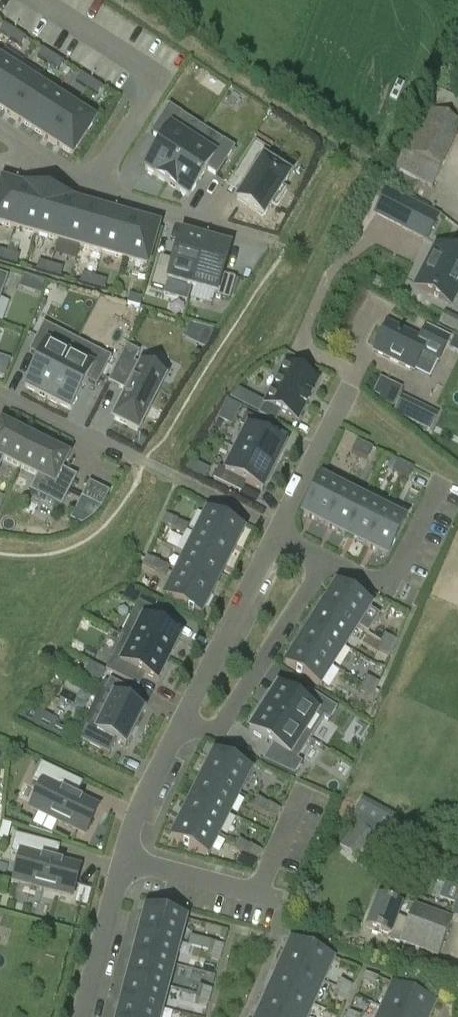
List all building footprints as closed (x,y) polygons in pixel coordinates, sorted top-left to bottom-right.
[(0,31),(0,33),(10,40),(15,32),(4,25),(0,31)] [(15,32),(10,40),(20,46),(25,38),(15,32)] [(42,50),(37,57),(48,64),(53,56),(42,50)] [(53,56),(48,64),(58,71),(64,63),(53,56)] [(16,72),(0,62),(0,97),(16,72)] [(35,84),(16,72),(0,97),(0,109),(14,118),(35,84)] [(81,74),(76,82),(86,89),(91,81),(81,74)] [(91,81),(86,89),(97,96),(102,88),(91,81)] [(33,130),(54,97),(35,84),(14,118),(33,130)] [(431,189),(457,132),(457,125),(457,124),(457,99),(437,90),(428,112),(424,110),(396,167),(394,170),(431,189)] [(52,143),(74,109),(54,97),(33,130),(52,143)] [(145,169),(166,183),(196,138),(174,124),(181,114),(168,106),(151,133),(163,141),(145,169)] [(72,155),(94,122),(74,109),(52,143),(72,155)] [(196,138),(166,183),(188,198),(207,169),(217,175),(234,149),(224,142),(217,152),(196,138)] [(235,202),(260,218),(269,204),(274,207),(285,191),(280,187),(287,176),(262,160),(267,152),(252,142),(233,172),(248,182),(235,202)] [(25,190),(2,183),(0,190),(0,224),(14,228),(25,190)] [(36,234),(47,196),(25,190),(14,228),(36,234)] [(58,241),(69,202),(47,196),(36,234),(58,241)] [(394,221),(419,233),(429,212),(404,200),(394,221)] [(91,208),(69,202),(58,241),(80,247),(91,208)] [(102,253),(113,215),(91,208),(80,247),(102,253)] [(124,260),(135,221),(113,215),(102,253),(124,260)] [(146,266),(157,228),(135,221),(124,260),(146,266)] [(205,241),(180,234),(173,259),(158,255),(149,285),(164,290),(167,280),(192,287),(205,241)] [(230,248),(205,241),(192,287),(216,294),(216,298),(229,302),(236,278),(222,274),(230,248)] [(428,241),(408,283),(435,296),(444,274),(453,278),(457,266),(457,256),(428,241)] [(7,253),(4,262),(16,265),(19,256),(7,253)] [(39,262),(36,271),(48,274),(51,265),(39,262)] [(51,265),(48,274),(60,278),(63,269),(51,265)] [(82,274),(80,283),(92,287),(95,278),(82,274)] [(384,281),(368,274),(364,283),(379,290),(384,281)] [(95,278),(92,287),(104,290),(107,281),(95,278)] [(33,293),(41,296),(45,283),(37,281),(33,293)] [(130,295),(127,304),(139,308),(142,299),(130,295)] [(24,387),(47,399),(72,351),(49,339),(55,329),(43,323),(29,352),(39,357),(24,387)] [(420,341),(388,324),(374,351),(413,371),(420,357),(425,355),(438,362),(449,339),(427,328),(420,341)] [(202,328),(195,342),(206,347),(214,332),(202,328)] [(454,337),(449,347),(457,352),(457,339),(454,337)] [(139,352),(126,346),(108,382),(128,392),(113,420),(137,432),(164,378),(134,363),(139,352)] [(72,351),(47,399),(70,411),(86,381),(97,386),(111,358),(99,352),(94,362),(72,351)] [(4,376),(10,358),(0,355),(0,374),(4,376)] [(278,411),(295,420),(315,379),(282,363),(264,400),(258,411),(257,414),(272,422),(278,411)] [(387,390),(381,402),(392,407),(398,396),(387,390)] [(258,411),(264,400),(252,394),(247,405),(258,411)] [(233,423),(241,403),(227,398),(219,418),(233,423)] [(401,398),(394,412),(416,423),(423,408),(401,398)] [(247,429),(236,450),(273,469),(284,447),(263,436),(268,426),(246,415),(240,426),(247,429)] [(33,442),(1,426),(0,428),(0,468),(4,461),(20,469),(33,442)] [(364,445),(357,441),(351,452),(359,456),(364,445)] [(61,508),(74,482),(58,474),(66,459),(33,442),(20,469),(37,477),(29,492),(61,508)] [(372,449),(364,445),(359,456),(367,460),(372,449)] [(262,491),(273,469),(236,450),(225,471),(219,468),(213,480),(236,491),(241,481),(262,491)] [(400,476),(406,465),(398,461),(392,473),(400,476)] [(413,469),(406,465),(400,476),(407,480),(413,469)] [(324,525),(342,490),(320,480),(303,514),(324,525)] [(89,483),(81,499),(101,509),(109,493),(89,483)] [(345,535),(362,501),(342,490),(324,525),(345,535)] [(383,511),(362,501),(345,535),(365,546),(383,511)] [(404,521),(383,511),(365,546),(386,556),(404,521)] [(242,531),(207,514),(197,535),(231,552),(242,531)] [(174,529),(177,521),(166,515),(162,523),(174,529)] [(184,534),(188,526),(177,521),(174,529),(184,534)] [(221,573),(231,552),(197,535),(186,556),(221,573)] [(221,573),(186,556),(176,576),(211,594),(221,573)] [(158,562),(147,557),(143,564),(154,570),(158,562)] [(169,568),(158,562),(154,570),(165,576),(169,568)] [(211,594),(176,576),(165,597),(200,615),(211,594)] [(369,607),(337,586),(324,606),(357,627),(369,607)] [(173,619),(138,601),(120,636),(123,637),(123,636),(169,660),(180,637),(168,631),(173,619)] [(357,627),(324,606),(311,625),(344,646),(357,627)] [(332,666),(344,646),(311,625),(299,645),(332,666)] [(393,648),(396,641),(385,635),(381,643),(393,648)] [(123,637),(106,670),(131,683),(137,672),(158,682),(169,660),(123,636),(123,637)] [(393,648),(381,643),(378,651),(390,656),(393,648)] [(332,666),(299,645),(286,665),(319,686),(332,666)] [(99,682),(105,670),(89,662),(83,675),(99,682)] [(378,683),(367,678),(363,686),(375,691),(378,683)] [(97,729),(87,724),(79,739),(109,755),(117,740),(125,745),(143,711),(134,707),(140,694),(110,679),(103,692),(113,697),(97,729)] [(268,691),(259,704),(311,737),(324,716),(329,719),(337,707),(308,688),(301,700),(277,685),(272,693),(268,691)] [(375,691),(363,686),(360,693),(372,698),(375,691)] [(311,737),(259,704),(251,717),(255,720),(249,728),(273,744),(263,759),(294,773),(302,762),(297,759),(311,737)] [(25,711),(21,720),(62,739),(66,731),(54,726),(56,721),(35,711),(34,715),(25,711)] [(249,772),(215,755),(204,776),(239,793),(249,772)] [(42,786),(31,808),(84,834),(97,808),(75,798),(82,783),(42,764),(33,781),(42,786)] [(239,793),(204,776),(194,797),(228,814),(239,793)] [(228,814),(194,797),(183,817),(218,835),(228,814)] [(268,804),(258,799),(254,806),(264,812),(268,804)] [(361,801),(354,814),(386,832),(393,818),(361,801)] [(280,810),(268,804),(264,812),(276,818),(280,810)] [(218,835),(183,817),(173,838),(207,856),(218,835)] [(357,824),(339,845),(355,858),(372,837),(357,824)] [(79,869),(56,862),(60,847),(15,835),(10,854),(20,857),(13,881),(71,896),(79,869)] [(247,854),(250,846),(240,841),(236,848),(247,854)] [(262,852),(250,846),(247,854),(258,859),(262,852)] [(397,917),(401,907),(378,898),(367,927),(388,935),(386,938),(399,943),(407,921),(397,917)] [(437,958),(452,918),(414,904),(407,921),(399,943),(437,958)] [(183,919),(146,909),(140,931),(177,941),(183,919)] [(177,941),(140,931),(134,954),(171,963),(177,941)] [(332,958),(292,940),(281,964),(321,981),(332,958)] [(211,942),(209,951),(222,954),(224,946),(211,942)] [(222,954),(209,951),(207,959),(219,962),(222,954)] [(171,963),(134,954),(129,976),(166,986),(171,963)] [(321,981),(281,964),(271,987),(311,1004),(321,981)] [(377,978),(365,972),(362,980),(374,986),(377,978)] [(166,986),(129,976),(123,999),(160,1008),(166,986)] [(352,986),(341,981),(337,988),(349,994),(352,986)] [(393,985),(383,1009),(401,1016),(427,1016),(434,1003),(393,985)] [(212,990),(199,986),(197,995),(210,998),(212,990)] [(271,987),(261,1010),(277,1016),(305,1016),(311,1004),(271,987)] [(337,988),(333,996),(345,1002),(349,994),(337,988)] [(210,998),(197,995),(195,1003),(208,1007),(210,998)] [(123,999),(118,1016),(158,1016),(160,1008),(123,999)] [(383,1009),(379,1016),(401,1016),(383,1009)]
